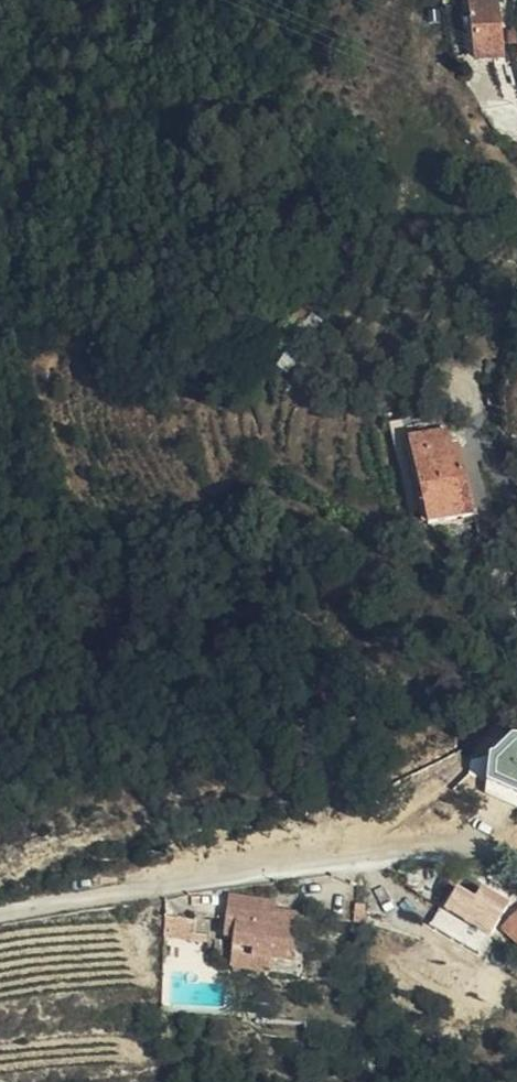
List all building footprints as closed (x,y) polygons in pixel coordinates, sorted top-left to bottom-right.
[(506,83),(486,32),(466,40),(485,92),(506,83)] [(314,331),(304,326),(270,375),(278,381),(314,331)] [(407,532),(425,529),(410,456),(405,438),(389,441),(407,532)] [(410,456),(425,529),(426,543),(469,535),(464,502),(453,504),(451,486),(444,448),(410,456)] [(453,504),(464,502),(461,484),(451,486),(453,504)] [(441,907),(490,935),(508,903),(460,875),(441,907)] [(240,969),(303,973),(304,937),(282,937),(282,927),(282,915),(233,915),(231,957),(240,957),(240,969)] [(282,937),(304,937),(304,927),(282,927),(282,937)] [(202,929),(173,929),(173,948),(218,948),(217,941),(202,941),(202,929)] [(501,946),(516,962),(516,932),(501,946)] [(303,979),(303,973),(240,969),(240,977),(281,978),(303,979)] [(280,990),(281,978),(240,977),(239,988),(280,990)]
